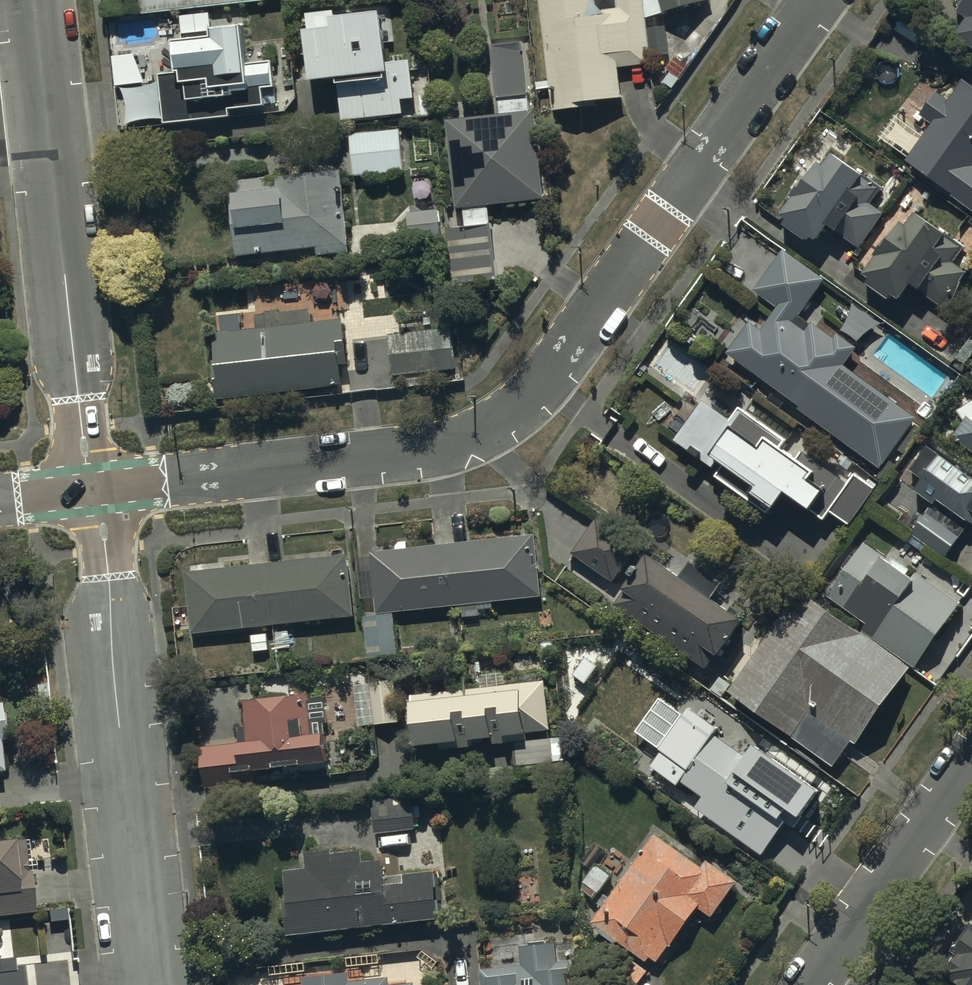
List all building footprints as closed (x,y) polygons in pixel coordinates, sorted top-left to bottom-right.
[(141,16),(277,2),(277,0),(139,0),(141,16)] [(550,91),(553,119),(579,116),(578,109),(624,104),(621,72),(651,68),(644,0),(596,0),(592,0),(563,0),(540,3),(547,70),(537,71),(538,92),(550,91)] [(663,15),(710,3),(709,0),(659,0),(663,15)] [(956,12),(958,13),(954,20),(966,29),(954,44),(971,58),(971,0),(965,0),(956,12)] [(381,16),(336,21),(337,28),(332,28),(332,32),(309,35),(309,40),(306,40),(311,90),(338,87),(342,126),(417,119),(414,86),(420,85),(419,71),(412,72),(412,65),(386,67),(381,16)] [(241,28),(212,30),(212,32),(183,35),(183,42),(174,43),(176,75),(159,76),(164,128),(231,122),(230,113),(265,110),(263,93),(273,92),(271,68),(245,70),(241,28)] [(523,42),(491,45),(497,104),(500,104),(502,120),(447,126),(456,216),(464,215),(466,231),(445,233),(450,287),(497,282),(490,209),(545,204),(537,115),(531,116),(523,42)] [(136,58),(113,60),(116,91),(148,88),(136,58)] [(962,81),(945,104),(936,98),(920,118),(932,128),(904,166),(971,217),(971,89),(962,81)] [(401,135),(351,138),(353,180),(403,177),(401,135)] [(881,191),(833,156),(820,173),(816,171),(779,222),(785,227),(782,232),(804,248),(807,243),(814,249),(826,232),(835,239),(836,237),(857,253),(884,216),(870,205),(881,191)] [(351,258),(341,175),(222,188),(225,210),(234,209),(236,231),(234,232),(237,264),(318,254),(319,262),(351,258)] [(439,213),(408,215),(410,254),(441,252),(439,213)] [(943,241),(913,219),(903,232),(900,229),(861,283),(868,288),(865,292),(886,307),(890,302),(897,308),(910,291),(918,297),(919,296),(940,311),(966,276),(952,265),(964,249),(946,236),(943,241)] [(825,284),(782,253),(752,294),(775,311),(759,333),(749,326),(725,359),(798,411),(796,414),(879,474),(916,423),(843,370),(856,352),(837,338),(832,344),(798,320),(825,284)] [(256,332),(213,336),(216,367),(212,367),(215,404),(343,391),(341,370),(350,369),(345,324),(313,327),(311,312),(255,318),(256,332)] [(441,331),(389,336),(394,381),(401,380),(402,390),(446,386),(441,331)] [(725,430),(698,410),(696,413),(690,409),(667,440),(674,445),(671,449),(704,474),(707,470),(718,478),(711,487),(743,511),(746,508),(767,524),(780,506),(804,524),(806,522),(819,532),(828,521),(843,532),(870,496),(851,481),(844,491),(800,458),(794,467),(776,454),(780,449),(736,416),(725,430)] [(952,442),(971,457),(971,416),(952,442)] [(927,450),(909,475),(922,484),(914,496),(932,510),(935,506),(965,529),(967,526),(971,529),(971,483),(927,450)] [(963,534),(928,510),(908,540),(943,563),(963,534)] [(635,554),(595,526),(572,559),(612,587),(635,554)] [(536,541),(371,556),(371,560),(359,561),(362,603),(374,602),(375,617),(461,610),(462,621),(480,619),(479,612),(493,611),(493,605),(541,601),(536,541)] [(862,635),(912,671),(958,608),(914,576),(911,581),(863,546),(824,600),(865,630),(862,635)] [(681,581),(649,560),(614,612),(708,675),(715,664),(718,666),(746,626),(713,603),(723,589),(690,567),(681,581)] [(350,561),(186,577),(191,636),(355,621),(350,561)] [(909,675),(801,598),(728,697),(832,773),(851,747),(855,750),(909,675)] [(394,619),(364,622),(368,662),(398,659),(394,619)] [(658,658),(634,691),(665,714),(689,681),(658,658)] [(545,686),(410,699),(415,753),(522,743),(523,749),(515,749),(517,776),(566,771),(563,741),(530,744),(529,737),(549,736),(545,686)] [(245,730),(238,730),(239,747),(203,750),(206,792),(256,789),(255,777),(303,774),(303,772),(328,770),(326,742),(312,743),(310,710),(301,711),(301,702),(244,706),(245,730)] [(747,781),(682,735),(664,760),(637,740),(622,762),(649,782),(648,784),(712,830),(747,781)] [(413,802),(372,806),(375,837),(416,834),(413,802)] [(703,871),(656,839),(612,902),(605,897),(597,908),(602,911),(590,928),(647,967),(651,961),(659,966),(671,949),(675,951),(701,914),(714,923),(739,886),(708,865),(703,871)] [(35,920),(32,876),(28,876),(26,845),(13,846),(13,851),(0,852),(0,923),(35,920)] [(307,874),(285,876),(288,906),(286,906),(290,942),(438,927),(433,878),(387,883),(385,865),(364,867),(363,856),(352,857),(352,852),(305,857),(307,874)] [(610,878),(596,868),(583,886),(586,888),(582,893),(593,902),(610,878)] [(967,932),(951,956),(957,961),(941,984),(943,984),(971,984),(971,935),(967,932)] [(520,950),(522,971),(482,974),(483,984),(576,984),(575,965),(556,966),(555,947),(520,950)] [(23,972),(14,973),(13,963),(0,964),(0,984),(24,984),(23,972)]
